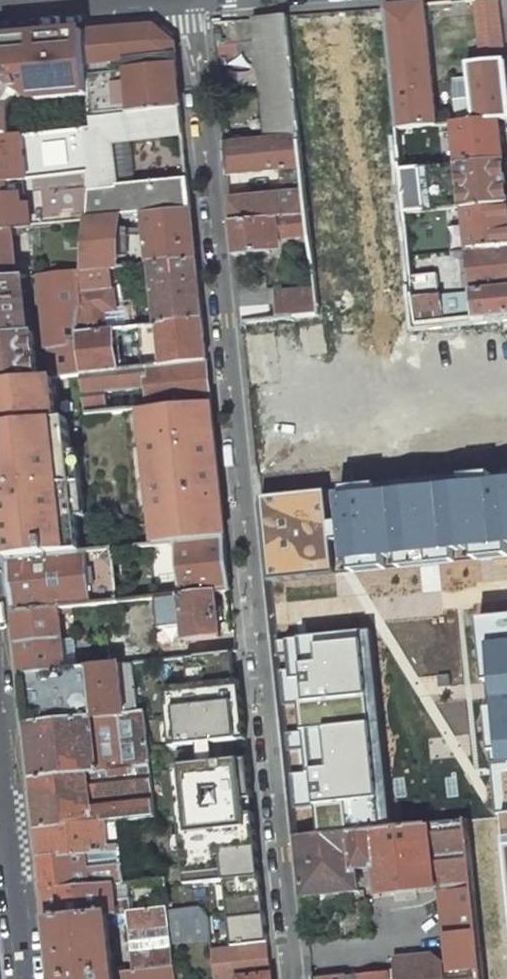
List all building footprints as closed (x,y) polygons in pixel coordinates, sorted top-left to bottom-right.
[(499,0),(479,0),(475,0),(481,62),(476,63),(475,59),(467,59),(469,79),(453,80),(458,123),(499,120),(506,119),(506,75),(499,0)] [(450,2),(385,8),(397,130),(398,130),(437,126),(426,12),(450,10),(450,2)] [(302,168),(286,16),(255,19),(267,141),(225,145),(228,175),(302,168)] [(93,118),(181,108),(174,43),(154,27),(87,32),(90,97),(91,119),(93,118)] [(87,32),(0,40),(0,50),(3,90),(0,91),(0,138),(11,137),(8,107),(19,93),(25,92),(38,101),(90,97),(87,32)] [(92,173),(87,221),(125,217),(140,215),(192,210),(189,180),(137,185),(132,141),(184,135),(181,108),(93,118),(92,129),(87,129),(92,173)] [(456,149),(458,166),(503,161),(499,120),(458,123),(454,123),(455,138),(443,139),(444,151),(456,149)] [(92,173),(87,129),(23,137),(23,135),(11,137),(0,138),(0,183),(92,173)] [(506,187),(503,161),(458,166),(402,171),(400,171),(404,214),(407,214),(462,208),(506,203),(506,187)] [(19,228),(86,221),(87,221),(92,173),(0,183),(0,230),(19,228)] [(467,251),(469,250),(506,246),(506,203),(462,208),(467,251)] [(151,265),(197,259),(192,210),(140,215),(144,248),(149,248),(151,265)] [(82,271),(82,272),(111,269),(116,268),(118,235),(125,235),(125,217),(87,221),(86,221),(82,271)] [(18,278),(19,278),(14,234),(20,234),(19,228),(0,230),(0,280),(18,278)] [(473,292),(506,288),(506,246),(469,250),(473,292)] [(158,325),(203,319),(197,259),(151,265),(150,265),(158,325)] [(102,310),(116,308),(111,269),(82,272),(82,271),(79,271),(82,332),(105,329),(102,310)] [(79,271),(79,270),(40,274),(47,347),(53,346),(55,377),(81,374),(77,332),(82,332),(79,271)] [(440,295),(437,274),(413,277),(415,298),(440,295)] [(39,379),(34,333),(24,334),(18,278),(0,280),(0,382),(39,379)] [(415,298),(417,324),(506,315),(506,288),(473,292),(440,295),(415,298)] [(162,365),(207,361),(203,319),(158,325),(162,365)] [(81,374),(85,414),(140,408),(212,401),(207,361),(162,365),(119,369),(114,328),(105,329),(82,332),(77,332),(81,374)] [(375,355),(380,350),(379,343),(375,338),(368,338),(363,343),(363,350),(368,355),(375,355)] [(56,417),(52,377),(39,379),(0,382),(0,423),(56,417)] [(154,544),(226,537),(212,401),(140,408),(154,544)] [(81,550),(67,419),(56,420),(56,417),(0,423),(0,473),(9,559),(81,550)] [(271,581),(506,557),(506,474),(262,499),(271,581)] [(215,591),(231,590),(226,537),(154,544),(119,546),(125,601),(168,596),(215,591)] [(9,559),(15,613),(59,608),(125,601),(119,546),(81,550),(9,559)] [(187,656),(220,652),(215,591),(168,596),(170,623),(183,622),(187,656)] [(15,613),(19,644),(62,639),(59,608),(15,613)] [(481,620),(501,817),(506,817),(506,618),(481,620)] [(277,641),(298,839),(392,828),(372,631),(277,641)] [(19,644),(22,674),(78,669),(75,638),(62,639),(19,644)] [(138,646),(109,649),(111,665),(132,662),(140,662),(138,646)] [(201,706),(243,701),(237,650),(220,652),(187,656),(140,662),(132,662),(137,711),(143,711),(200,705),(201,706)] [(22,674),(27,724),(138,712),(137,711),(132,662),(111,665),(78,669),(22,674)] [(149,761),(228,752),(225,723),(245,721),(243,701),(201,706),(200,705),(143,711),(149,761)] [(27,724),(39,827),(118,819),(155,815),(149,761),(143,711),(137,711),(138,712),(27,724)] [(155,815),(244,806),(238,751),(228,752),(149,761),(155,815)] [(165,881),(261,869),(254,805),(244,806),(155,815),(118,819),(121,851),(124,885),(165,881)] [(39,827),(42,859),(121,851),(118,819),(39,827)] [(298,839),(304,897),(359,892),(357,870),(376,868),(379,898),(442,890),(450,972),(445,972),(445,965),(433,955),(394,958),(395,971),(318,978),(483,978),(467,821),(392,828),(298,839)] [(42,859),(49,921),(108,915),(127,912),(132,912),(131,899),(116,901),(114,886),(124,885),(121,851),(42,859)] [(213,949),(268,942),(267,928),(219,933),(218,912),(265,907),(261,869),(165,881),(167,908),(168,912),(200,908),(208,920),(211,949),(213,949)] [(55,978),(175,978),(173,954),(168,912),(167,908),(132,912),(127,912),(134,970),(114,972),(108,915),(49,921),(55,978)] [(208,920),(200,908),(168,912),(173,954),(211,949),(208,920)] [(268,942),(213,949),(216,978),(238,978),(239,978),(272,978),(268,942)]
